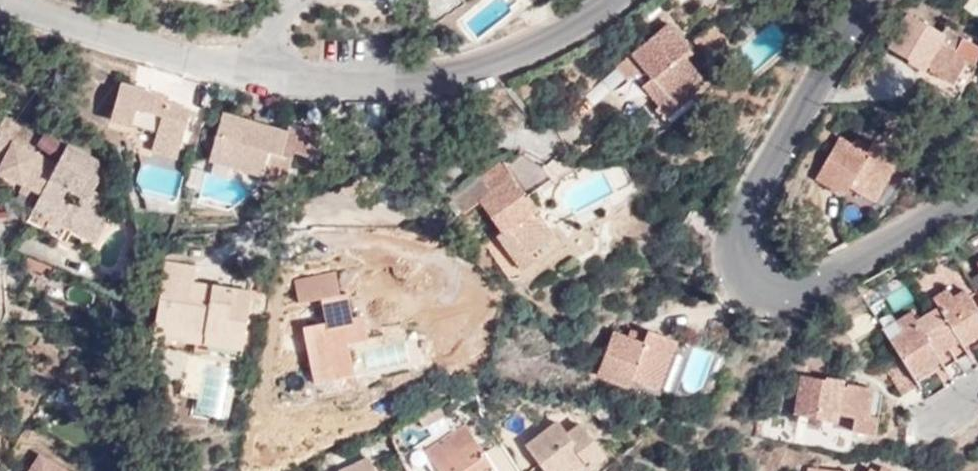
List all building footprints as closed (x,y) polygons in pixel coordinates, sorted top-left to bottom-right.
[(950,85),(963,62),(971,66),(972,65),(977,54),(977,49),(962,40),(954,51),(939,43),(942,35),(908,15),(888,49),(908,60),(906,63),(921,72),(924,66),(929,70),(927,72),(950,85)] [(716,24),(697,36),(711,55),(729,41),(716,24)] [(673,100),(686,90),(700,79),(681,58),(689,52),(667,26),(631,56),(642,70),(645,73),(653,82),(643,90),(642,91),(662,115),(660,116),(666,123),(677,112),(675,110),(679,106),(673,100)] [(939,43),(954,51),(962,40),(946,30),(942,35),(939,43)] [(642,70),(631,56),(617,68),(624,77),(642,70)] [(653,82),(645,73),(635,82),(643,90),(653,82)] [(169,95),(122,81),(112,117),(158,130),(155,140),(180,147),(189,117),(192,108),(167,101),(169,95)] [(700,106),(686,90),(673,100),(679,106),(675,110),(677,112),(666,123),(673,129),(700,106)] [(192,107),(192,108),(189,117),(195,119),(198,109),(192,107)] [(222,116),(209,161),(286,181),(294,154),(315,158),(322,133),(303,128),(302,132),(287,127),(286,133),(222,116)] [(27,127),(8,117),(0,131),(0,154),(22,167),(17,177),(27,182),(24,188),(41,199),(60,210),(55,217),(70,226),(75,216),(85,222),(81,232),(79,235),(94,244),(108,220),(102,218),(112,200),(95,191),(101,180),(102,172),(99,160),(70,145),(60,161),(31,146),(33,143),(21,135),(27,127)] [(38,133),(27,127),(21,135),(33,143),(38,133)] [(57,155),(63,136),(41,129),(35,147),(57,155)] [(839,133),(817,170),(846,186),(849,180),(872,193),(897,149),(872,135),(864,147),(839,133)] [(180,147),(155,140),(153,146),(178,154),(180,147)] [(17,177),(22,167),(0,154),(0,167),(17,177)] [(496,218),(534,205),(538,204),(530,192),(527,194),(515,177),(516,175),(505,161),(450,201),(461,216),(483,201),(496,218)] [(60,210),(41,199),(37,206),(55,217),(60,210)] [(534,250),(555,234),(538,210),(541,208),(538,204),(534,205),(496,218),(505,230),(500,234),(524,268),(539,257),(534,250)] [(70,226),(81,232),(85,222),(75,216),(70,226)] [(162,265),(152,333),(240,351),(249,296),(191,287),(193,270),(162,265)] [(302,330),(312,375),(352,367),(349,343),(366,340),(363,316),(350,318),(346,296),(339,296),(335,275),(294,283),(298,304),(321,300),(325,325),(302,330)] [(958,342),(965,338),(968,342),(977,336),(977,313),(959,283),(931,300),(945,323),(958,342)] [(901,364),(910,379),(931,365),(928,361),(935,356),(942,367),(944,369),(950,365),(944,354),(932,332),(923,337),(916,324),(910,315),(896,323),(902,334),(888,343),(901,364)] [(923,337),(932,332),(925,319),(925,318),(916,324),(923,337)] [(932,332),(935,330),(927,318),(925,318),(925,319),(932,332)] [(888,343),(902,334),(896,323),(881,332),(888,343)] [(935,330),(955,362),(966,355),(964,353),(958,342),(945,323),(935,330)] [(616,329),(599,372),(630,384),(634,376),(661,387),(680,340),(651,328),(646,340),(616,329)] [(944,354),(950,365),(955,362),(935,330),(932,332),(944,354)] [(964,353),(977,344),(977,336),(968,342),(965,338),(958,342),(964,353)] [(910,379),(915,384),(942,367),(935,356),(928,361),(931,365),(910,379)] [(903,378),(910,390),(916,387),(910,379),(901,364),(896,367),(903,378)] [(352,367),(312,375),(314,385),(354,377),(352,367)] [(886,374),(900,397),(910,390),(903,378),(896,367),(886,374)] [(852,436),(874,440),(878,420),(867,418),(872,391),(801,377),(794,417),(835,425),(836,416),(855,420),(852,436)] [(603,455),(579,425),(566,435),(557,423),(527,446),(546,470),(574,470),(585,463),(588,467),(603,455)] [(439,470),(495,470),(467,427),(427,452),(439,470)] [(41,455),(31,470),(65,470),(41,455)] [(370,458),(341,470),(375,470),(370,458)] [(859,470),(813,462),(812,470),(860,470),(859,470)]
